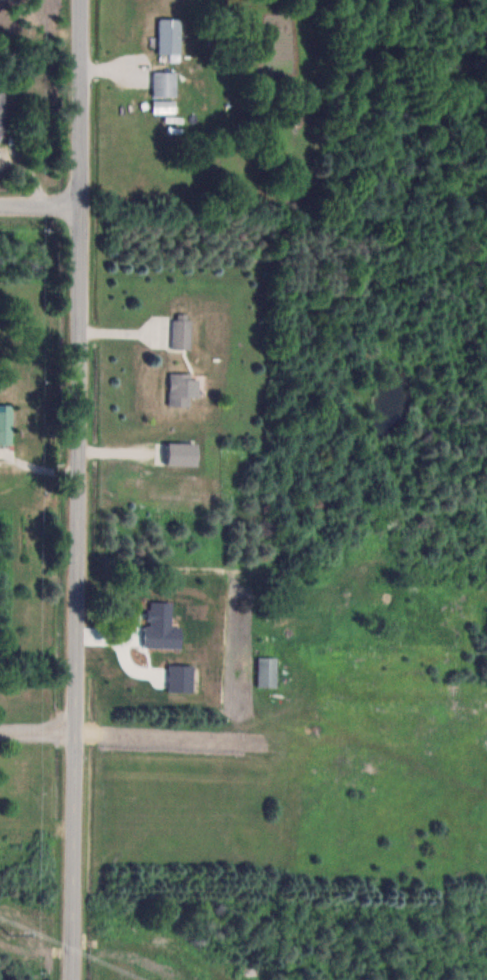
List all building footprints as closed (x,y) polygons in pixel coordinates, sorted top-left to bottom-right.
[(182,18),(160,18),(160,54),(182,54),(182,18)] [(155,96),(179,96),(179,71),(155,71),(155,96)] [(174,349),(193,349),(193,315),(174,315),(174,349)] [(200,397),(200,374),(171,374),(171,407),(190,407),(190,397),(200,397)] [(14,404),(0,404),(0,444),(13,444),(14,404)] [(173,601),(152,601),(152,639),(183,639),(183,625),(173,625),(173,601)] [(259,657),(259,687),(278,687),(278,657),(259,657)] [(196,692),(196,665),(171,665),(171,692),(196,692)]
